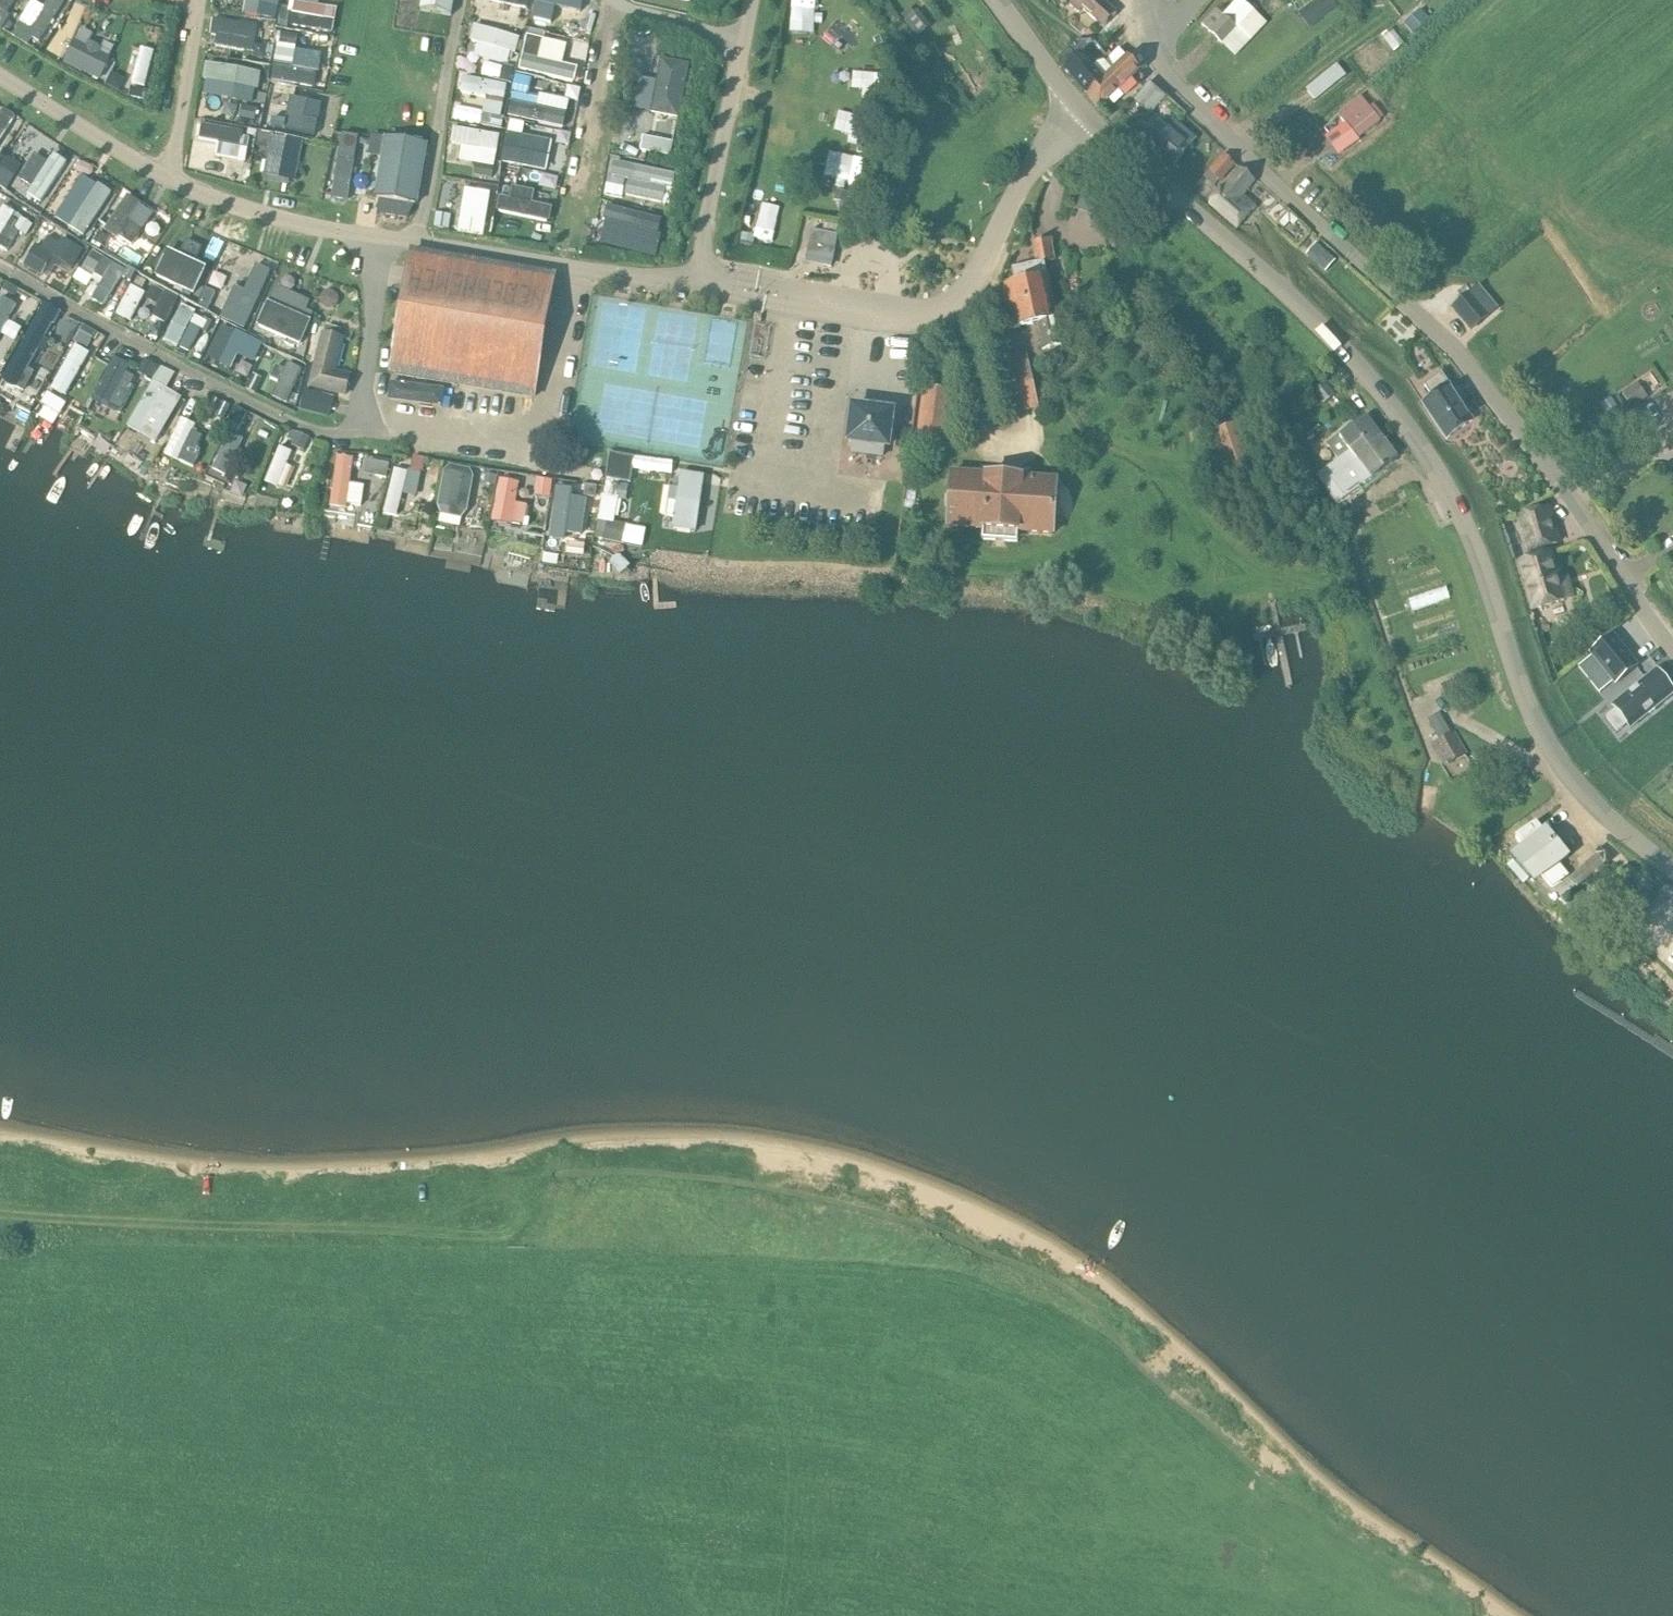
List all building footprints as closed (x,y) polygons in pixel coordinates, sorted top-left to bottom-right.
[(18,0),(0,0),(0,25),(3,26),(18,0)] [(35,0),(34,0),(19,26),(43,40),(66,0),(49,0),(46,6),(35,0)] [(282,0),(248,0),(245,11),(277,20),(282,0)] [(452,14),(454,0),(423,0),(421,9),(452,14)] [(522,16),(524,0),(484,0),(482,10),(522,16)] [(544,13),(546,0),(532,0),(529,25),(571,31),(573,17),(544,13)] [(1104,26),(1116,12),(1103,0),(1072,0),(1070,3),(1079,11),(1083,7),(1104,26)] [(1223,44),(1238,28),(1251,40),(1267,23),(1243,0),(1235,0),(1223,13),(1216,7),(1201,23),(1208,30),(1223,44)] [(1283,0),(1262,0),(1273,11),(1283,0)] [(1313,26),(1339,7),(1334,0),(1314,0),(1301,9),(1313,26)] [(337,29),(338,3),(291,1),(290,26),(337,29)] [(1429,19),(1421,10),(1404,24),(1412,33),(1429,19)] [(823,38),(844,53),(858,34),(837,19),(823,38)] [(472,38),(479,40),(474,60),(512,69),(521,34),(475,23),(472,38)] [(102,79),(118,42),(81,27),(66,63),(102,79)] [(13,35),(29,44),(33,37),(17,28),(13,35)] [(565,63),(570,42),(530,33),(521,69),(577,82),(581,66),(565,63)] [(298,44),(279,42),(274,80),(317,85),(319,69),(295,67),(298,44)] [(266,46),(254,44),(252,56),(264,58),(266,46)] [(140,45),(131,81),(147,86),(157,50),(140,45)] [(1104,77),(1127,57),(1119,48),(1104,61),(1098,63),(1094,67),(1081,53),(1064,67),(1087,92),(1104,77)] [(214,56),(209,81),(260,91),(265,66),(214,56)] [(660,57),(653,111),(684,115),(691,61),(660,57)] [(1087,92),(1099,105),(1139,71),(1127,57),(1104,77),(1087,92)] [(1317,98),(1349,75),(1340,63),(1308,86),(1317,98)] [(853,66),(847,89),(882,98),(888,75),(853,66)] [(487,99),(482,122),(501,126),(510,83),(465,74),(461,93),(487,99)] [(517,78),(511,116),(569,125),(574,91),(570,90),(569,97),(529,91),(531,80),(517,78)] [(1133,98),(1150,114),(1166,97),(1149,81),(1133,98)] [(273,88),(267,127),(317,135),(322,104),(290,99),(291,91),(273,88)] [(1365,93),(1338,112),(1346,122),(1327,135),(1340,154),(1386,122),(1365,93)] [(20,115),(0,103),(0,148),(20,115)] [(239,117),(254,120),(256,110),(241,107),(239,117)] [(840,110),(835,132),(861,137),(865,115),(840,110)] [(1139,138),(1172,166),(1196,139),(1174,119),(1168,126),(1157,117),(1139,138)] [(526,136),(527,121),(510,120),(506,163),(550,166),(553,138),(526,136)] [(200,138),(220,140),(219,156),(248,158),(250,127),(201,124),(200,138)] [(456,126),(451,159),(496,166),(502,133),(456,126)] [(334,197),(353,199),(359,134),(340,133),(334,197)] [(645,133),(642,147),(672,154),(675,140),(645,133)] [(266,177),(298,181),(303,139),(271,135),(266,177)] [(369,157),(382,159),(385,138),(373,136),(369,157)] [(417,203),(426,144),(385,138),(382,159),(376,197),(417,203)] [(833,149),(824,178),(859,188),(867,159),(833,149)] [(1203,175),(1214,185),(1220,180),(1221,181),(1236,165),(1223,153),(1208,170),(1203,175)] [(617,159),(614,174),(632,178),(628,193),(672,203),(679,173),(617,159)] [(0,168),(0,182),(9,186),(18,168),(4,160),(0,168)] [(50,165),(45,176),(33,169),(22,189),(33,195),(29,204),(42,211),(63,172),(50,165)] [(479,165),(478,176),(492,178),(493,167),(479,165)] [(1210,203),(1238,227),(1256,206),(1243,194),(1254,181),(1240,168),(1210,203)] [(502,185),(500,214),(553,218),(555,201),(538,200),(539,188),(502,185)] [(466,186),(461,219),(486,223),(491,190),(466,186)] [(87,233),(109,201),(92,189),(70,222),(87,233)] [(847,203),(849,193),(837,190),(835,200),(847,203)] [(129,191),(107,232),(150,254),(172,214),(129,191)] [(762,201),(754,237),(774,241),(782,206),(762,201)] [(0,210),(0,250),(14,258),(35,221),(3,204),(0,210)] [(661,233),(665,217),(609,204),(605,220),(661,233)] [(23,266),(48,280),(61,258),(56,255),(69,232),(49,220),(23,266)] [(807,260),(832,265),(837,239),(838,235),(812,230),(807,260)] [(109,237),(100,232),(95,241),(104,246),(109,237)] [(1036,322),(1041,347),(1063,344),(1057,318),(1048,276),(1046,262),(1056,261),(1052,237),(1032,241),(1037,263),(1026,265),(1026,268),(1013,271),(1015,283),(1004,285),(1013,327),(1036,322)] [(1318,244),(1309,257),(1327,269),(1336,256),(1318,244)] [(169,248),(157,276),(198,294),(210,265),(169,248)] [(557,273),(412,248),(389,375),(535,400),(557,273)] [(104,278),(92,300),(106,307),(127,267),(93,250),(84,267),(104,278)] [(258,262),(247,289),(236,284),(223,317),(247,327),(272,268),(258,262)] [(132,321),(147,292),(132,284),(117,313),(132,321)] [(171,321),(177,290),(149,285),(143,316),(171,321)] [(281,302),(309,306),(311,289),(284,285),(281,302)] [(0,291),(0,328),(3,321),(16,327),(29,301),(1,288),(0,291)] [(1471,331),(1490,315),(1470,291),(1451,308),(1471,331)] [(260,326),(304,344),(315,319),(271,301),(260,326)] [(167,342),(192,352),(203,324),(193,320),(198,310),(182,304),(167,342)] [(59,332),(67,336),(76,319),(62,312),(54,327),(36,318),(4,379),(28,392),(59,332)] [(92,350),(101,334),(85,324),(76,341),(92,350)] [(248,353),(253,334),(221,326),(212,358),(234,364),(238,350),(248,353)] [(339,367),(348,338),(326,330),(308,384),(349,397),(357,373),(339,367)] [(70,395),(90,350),(74,343),(53,387),(70,395)] [(995,359),(1007,416),(1039,409),(1027,352),(995,359)] [(115,357),(97,397),(120,408),(139,368),(115,357)] [(289,402),(304,369),(288,362),(273,395),(289,402)] [(157,441),(185,397),(168,387),(176,373),(163,365),(128,423),(157,441)] [(1423,401),(1447,437),(1473,419),(1450,385),(1450,384),(1442,372),(1425,384),(1433,395),(1423,401)] [(923,389),(916,441),(947,445),(953,392),(923,389)] [(306,394),(303,411),(333,414),(335,397),(306,394)] [(227,419),(234,408),(221,399),(214,410),(227,419)] [(851,453),(883,457),(884,449),(890,450),(895,409),(851,403),(845,444),(852,445),(851,453)] [(1340,457),(1348,468),(1350,467),(1350,466),(1357,460),(1350,451),(1364,440),(1369,447),(1382,437),(1366,416),(1340,436),(1339,434),(1326,444),(1337,459),(1340,457)] [(166,455),(194,466),(207,430),(180,420),(166,455)] [(1213,434),(1227,475),(1255,466),(1241,424),(1213,434)] [(291,427),(284,445),(297,450),(288,472),(299,477),(315,437),(291,427)] [(213,469),(227,477),(246,438),(231,431),(213,469)] [(1386,443),(1382,437),(1369,447),(1364,440),(1350,451),(1357,460),(1350,466),(1350,467),(1348,468),(1340,457),(1337,459),(1317,476),(1336,503),(1360,484),(1361,486),(1397,458),(1394,453),(1397,451),(1389,441),(1386,443)] [(281,487),(294,450),(280,445),(267,482),(281,487)] [(610,453),(606,478),(630,482),(634,456),(610,453)] [(363,509),(366,483),(354,482),(357,456),(338,454),(333,506),(363,509)] [(406,493),(419,496),(428,457),(415,454),(411,470),(396,467),(385,511),(400,515),(406,493)] [(362,470),(388,477),(392,462),(366,455),(362,470)] [(472,516),(475,465),(444,463),(442,515),(472,516)] [(1059,479),(950,470),(946,527),(1055,535),(1059,479)] [(681,487),(663,486),(661,514),(676,515),(675,529),(703,531),(706,472),(682,471),(681,487)] [(497,521),(529,523),(530,501),(520,501),(522,479),(499,477),(497,521)] [(539,477),(538,495),(553,496),(554,478),(539,477)] [(584,495),(595,497),(596,486),(585,485),(584,495)] [(556,486),(554,535),(585,536),(587,496),(575,496),(575,486),(556,486)] [(1546,507),(1518,515),(1529,552),(1557,543),(1546,507)] [(1564,600),(1549,551),(1517,561),(1532,610),(1564,600)] [(1614,681),(1637,665),(1615,635),(1590,652),(1614,681)] [(1617,732),(1625,725),(1630,730),(1672,694),(1672,689),(1656,668),(1610,706),(1613,710),(1605,717),(1617,732)] [(1458,676),(1440,684),(1446,698),(1464,690),(1458,676)] [(1432,744),(1444,768),(1468,756),(1455,731),(1452,733),(1445,720),(1437,725),(1444,738),(1432,744)] [(1543,877),(1553,890),(1569,876),(1559,864),(1569,855),(1546,828),(1542,831),(1536,822),(1514,839),(1521,848),(1510,857),(1534,885),(1543,877)]
